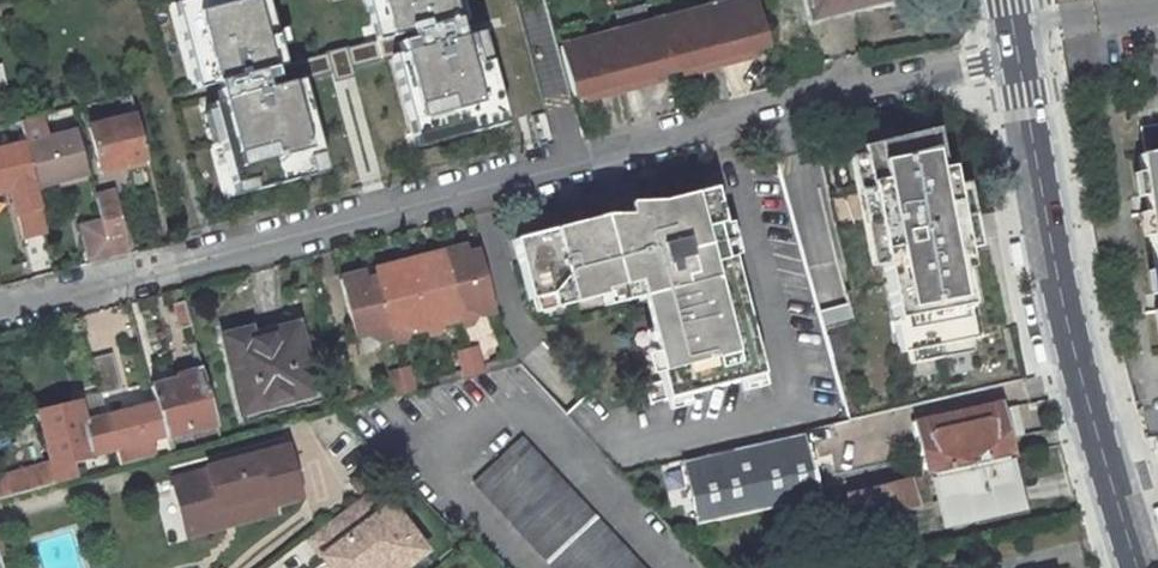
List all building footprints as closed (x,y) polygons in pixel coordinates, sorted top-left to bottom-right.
[(12,0),(7,0),(0,1),(0,20),(16,16),(12,0)] [(265,0),(195,0),(197,9),(176,15),(194,87),(213,82),(218,100),(211,101),(232,184),(252,179),(254,189),(310,176),(305,158),(320,154),(303,86),(302,83),(287,87),(282,65),(271,25),(259,28),(257,16),(269,13),(265,0)] [(504,125),(490,63),(480,64),(472,37),(460,39),(456,22),(464,20),(459,0),(367,0),(377,39),(388,37),(394,62),(414,138),(466,123),(470,134),(504,125)] [(706,8),(720,64),(740,59),(738,54),(753,50),(768,46),(756,0),(738,0),(706,8)] [(812,18),(882,0),(808,0),(812,18)] [(706,8),(657,21),(670,71),(684,68),(699,64),(701,69),(720,64),(706,8)] [(657,21),(608,34),(623,90),(642,85),(640,79),(655,75),(670,71),(657,21)] [(608,34),(559,47),(572,97),(587,93),(602,89),(603,95),(623,90),(608,34)] [(327,53),(282,65),(287,87),(302,83),(303,86),(333,78),(335,86),(356,80),(354,72),(394,62),(388,37),(377,39),(377,40),(348,48),(348,46),(327,52),(327,53)] [(44,50),(37,51),(39,60),(47,58),(44,50)] [(755,55),(753,50),(738,54),(740,59),(755,55)] [(686,73),(701,69),(699,64),(684,68),(686,73)] [(657,81),(655,75),(640,79),(642,85),(657,81)] [(603,95),(602,89),(587,93),(588,99),(603,95)] [(40,115),(20,120),(26,145),(29,155),(32,154),(40,186),(85,174),(74,132),(46,140),(40,115)] [(136,117),(88,128),(99,170),(116,166),(117,171),(129,168),(127,163),(147,158),(136,117)] [(1157,297),(1157,128),(1141,130),(1144,155),(1138,156),(1157,297)] [(935,132),(859,147),(900,355),(975,340),(969,307),(975,306),(968,269),(955,272),(951,248),(953,247),(948,222),(959,220),(948,166),(942,167),(935,132)] [(0,151),(0,189),(3,188),(9,186),(14,202),(23,236),(47,229),(25,145),(0,151)] [(148,163),(147,158),(127,163),(129,168),(148,163)] [(117,171),(116,166),(99,170),(100,175),(117,171)] [(9,186),(3,188),(7,204),(14,202),(9,186)] [(715,225),(723,223),(714,188),(658,203),(636,204),(637,216),(603,217),(512,241),(529,300),(533,299),(549,295),(552,308),(602,295),(601,291),(635,282),(639,296),(648,329),(660,326),(665,343),(652,347),(661,381),(665,399),(762,374),(732,257),(723,259),(715,225)] [(113,192),(95,197),(101,220),(110,257),(110,258),(129,254),(113,192)] [(88,263),(110,257),(101,220),(80,226),(88,263)] [(968,269),(959,220),(948,222),(953,247),(951,248),(955,272),(968,269)] [(723,223),(715,225),(723,259),(732,257),(723,223)] [(478,242),(468,245),(470,253),(480,250),(478,242)] [(468,245),(339,278),(355,339),(367,335),(376,339),(379,341),(393,337),(391,329),(401,326),(410,330),(413,332),(427,329),(425,320),(435,317),(444,323),(446,324),(461,320),(459,312),(470,309),(478,313),(480,315),(496,311),(480,250),(470,253),(468,245)] [(639,296),(635,282),(601,291),(602,295),(605,305),(639,296)] [(552,308),(549,295),(533,299),(536,313),(552,308)] [(181,327),(190,325),(184,301),(175,304),(181,327)] [(470,309),(459,312),(461,320),(463,326),(472,324),(478,313),(470,309)] [(435,317),(425,320),(427,329),(429,335),(439,332),(444,323),(435,317)] [(244,410),(312,391),(293,319),(225,337),(244,410)] [(401,326),(391,329),(393,337),(395,343),(405,341),(410,330),(401,326)] [(665,343),(660,326),(648,329),(652,347),(665,343)] [(367,335),(355,339),(358,353),(371,349),(376,339),(367,335)] [(462,380),(484,374),(476,346),(454,353),(462,380)] [(112,354),(90,360),(99,394),(121,388),(112,354)] [(217,425),(201,368),(176,375),(177,380),(191,432),(217,425)] [(171,437),(191,432),(177,380),(152,387),(156,404),(165,435),(166,438),(171,437)] [(665,399),(661,381),(645,385),(650,403),(665,399)] [(315,403),(312,391),(244,410),(247,422),(315,403)] [(53,471),(56,484),(76,479),(72,461),(114,450),(105,417),(83,422),(78,403),(75,403),(74,397),(66,398),(68,405),(38,412),(51,464),(53,471)] [(156,404),(105,417),(114,450),(119,467),(154,458),(149,440),(165,435),(156,404)] [(998,409),(921,426),(932,473),(932,474),(934,474),(1009,458),(998,409)] [(932,473),(921,426),(910,428),(921,475),(932,473)] [(171,437),(166,438),(170,453),(175,452),(171,437)] [(473,482),(553,567),(644,567),(522,437),(473,482)] [(707,455),(683,461),(697,524),(820,496),(808,444),(710,466),(707,455)] [(211,470),(173,481),(188,537),(226,526),(221,508),(270,494),(273,505),(301,497),(287,447),(210,468),(211,470)] [(1027,498),(1017,456),(1009,458),(1019,500),(1027,498)] [(1019,500),(1009,458),(934,474),(945,523),(974,516),(1014,507),(1020,506),(1019,500)] [(42,473),(53,471),(51,464),(40,467),(42,473)] [(0,478),(0,500),(56,484),(53,471),(42,473),(40,467),(0,478)] [(367,491),(376,485),(368,473),(353,484),(362,495),(367,491)] [(922,477),(904,480),(904,484),(849,496),(855,520),(886,512),(915,505),(912,492),(925,489),(922,477)] [(410,527),(393,504),(382,512),(367,491),(362,495),(306,537),(330,567),(356,567),(410,527)] [(270,494),(221,508),(226,526),(275,513),(273,505),(270,494)] [(915,505),(886,512),(888,519),(917,512),(915,505)] [(1014,507),(974,516),(975,521),(1015,512),(1014,507)] [(0,528),(0,549),(12,545),(4,526),(0,528)] [(428,552),(410,527),(356,567),(405,567),(428,552)]
